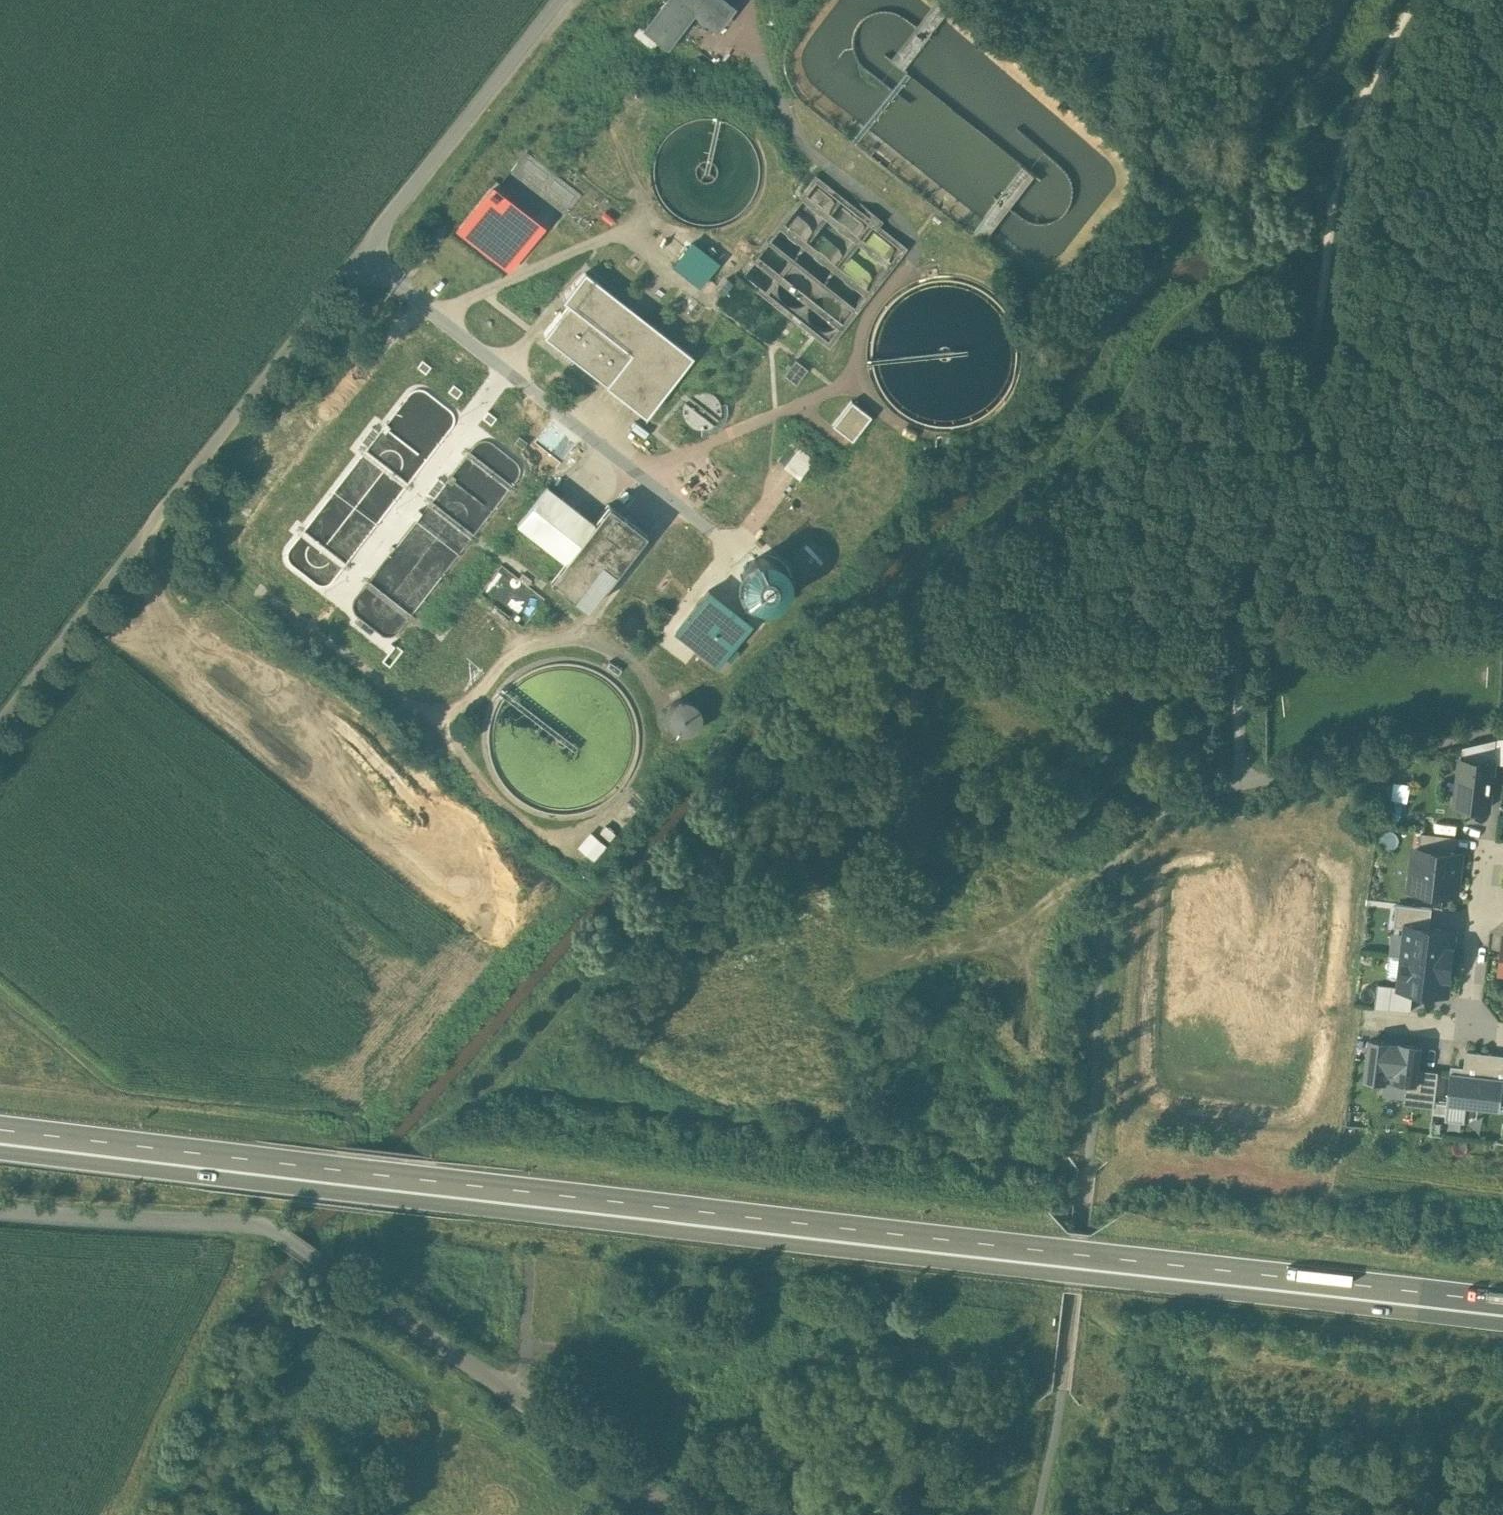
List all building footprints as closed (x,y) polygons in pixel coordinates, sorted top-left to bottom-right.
[(646,28),(667,44),(694,10),(716,27),(731,8),(721,0),(668,0),(646,28)] [(690,239),(672,262),(699,282),(716,260),(690,239)] [(691,351),(584,268),(562,296),(569,301),(543,333),(644,411),(691,351)] [(870,414),(850,399),(832,423),(851,438),(870,414)] [(813,458),(790,441),(776,459),(785,466),(785,465),(799,476),(813,458)] [(552,556),(586,518),(546,481),(512,519),(552,556)] [(608,503),(549,579),(586,608),(645,532),(608,503)] [(767,539),(732,584),(744,593),(761,606),(796,562),(767,539)] [(545,598),(501,564),(478,593),(522,627),(545,598)] [(728,580),(688,631),(721,657),(742,630),(725,617),(744,593),(732,584),(728,580)] [(744,593),(725,617),(742,630),(761,606),(744,593)] [(697,726),(692,697),(668,701),(673,730),(697,726)] [(1494,761),(1496,737),(1463,745),(1461,758),(1494,761)] [(1494,761),(1461,758),(1455,803),(1488,807),(1494,761)] [(1394,784),(1370,781),(1368,793),(1392,796),(1394,784)] [(1421,831),(1419,847),(1455,852),(1457,836),(1421,831)] [(1419,847),(1418,847),(1413,889),(1457,895),(1460,871),(1456,871),(1458,852),(1455,852),(1419,847)] [(1394,926),(1407,927),(1407,924),(1430,927),(1432,907),(1397,903),(1394,926)] [(1430,927),(1407,924),(1407,927),(1404,956),(1451,962),(1453,947),(1452,947),(1454,930),(1430,927)] [(1451,962),(1404,956),(1400,985),(1399,988),(1413,990),(1447,993),(1448,976),(1450,976),(1451,962)] [(1411,1010),(1413,990),(1399,988),(1400,985),(1378,983),(1375,1007),(1411,1010)] [(1421,1045),(1370,1039),(1365,1078),(1384,1081),(1384,1079),(1406,1081),(1415,1083),(1417,1068),(1421,1045)] [(1450,1071),(1502,1077),(1502,1054),(1466,1050),(1464,1066),(1451,1065),(1450,1071)] [(1417,1068),(1415,1083),(1406,1081),(1404,1103),(1434,1107),(1438,1071),(1417,1068)] [(1502,1088),(1502,1077),(1450,1071),(1447,1104),(1500,1110),(1502,1091),(1502,1088)]
